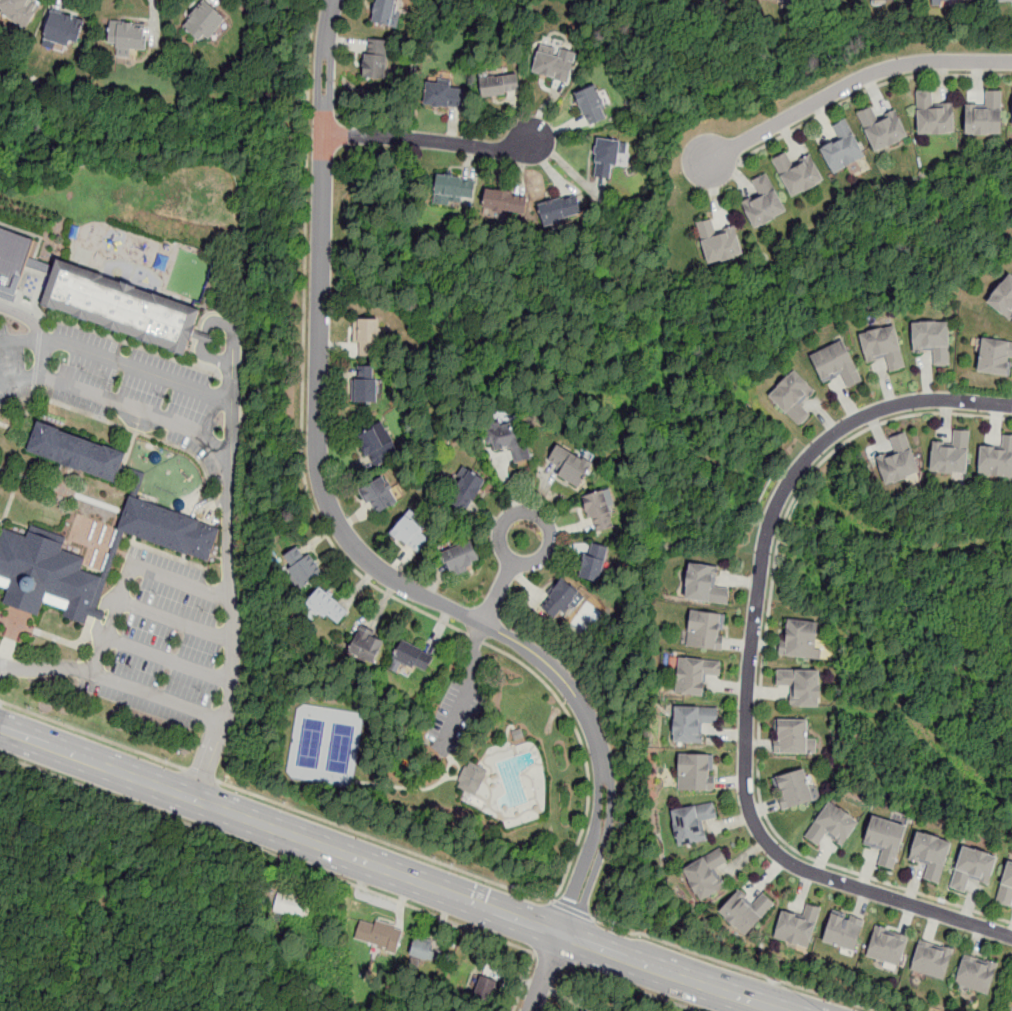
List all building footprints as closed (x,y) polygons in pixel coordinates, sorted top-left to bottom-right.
[(29,32),(0,13),(0,9),(6,0),(33,0),(35,1),(32,5),(42,12),(29,32)] [(403,13),(398,12),(400,0),(381,0),(376,22),(400,28),(403,13)] [(207,4),(185,30),(203,45),(208,40),(212,44),(229,23),(207,4)] [(71,51),(73,45),(80,47),(87,23),(53,13),(44,43),(71,51)] [(146,54),(147,27),(111,25),(110,48),(118,49),(118,53),(146,54)] [(388,79),(391,41),(371,40),(370,54),(368,54),(366,77),(388,79)] [(571,84),(580,54),(564,49),(561,57),(543,52),(536,73),(571,84)] [(522,91),(520,75),(482,79),(485,98),(509,95),(509,93),(522,91)] [(429,105),(431,83),(455,86),(454,89),(469,90),(467,106),(452,105),(452,108),(429,105)] [(592,127),(579,95),(599,86),(608,107),(606,108),(611,119),(592,127)] [(1001,90),(984,90),(984,103),(965,103),(965,134),(1001,134),(1001,90)] [(933,91),(916,91),(917,135),(954,134),(954,103),(933,104),(933,91)] [(873,152),(908,138),(896,109),(877,117),(872,105),(857,111),(873,152)] [(847,118),(830,126),(837,139),(819,148),(832,174),(866,158),(847,118)] [(598,178),(602,139),(624,141),(621,166),(615,165),(614,180),(598,178)] [(790,198),(824,183),(812,155),(793,163),(788,151),(772,158),(790,198)] [(740,201),(753,228),(787,212),(768,172),(750,180),(756,193),(740,201)] [(437,194),(440,176),(477,182),(475,200),(437,194)] [(486,207),(488,189),(517,193),(516,197),(530,199),(528,213),(486,207)] [(541,207),(547,225),(583,214),(578,196),(541,207)] [(743,254),(735,226),(716,232),(712,218),(696,223),(707,265),(743,254)] [(0,227),(0,296),(18,302),(31,260),(29,259),(35,238),(0,227)] [(195,339),(215,346),(218,338),(198,331),(204,312),(60,261),(44,305),(189,357),(195,339)] [(1009,320),(1011,316),(1011,275),(1008,272),(985,302),(1009,320)] [(361,357),(362,320),(384,321),(383,344),(379,344),(379,357),(361,357)] [(949,321),(912,321),(912,352),(932,352),(932,365),(949,365),(949,321)] [(859,331),(866,363),(885,359),(888,371),(905,367),(896,324),(859,331)] [(1010,376),(1011,358),(1011,341),(982,337),(977,372),(1010,376)] [(823,384),(842,377),(846,388),(862,382),(845,339),(810,353),(823,384)] [(359,404),(359,380),(362,380),(362,368),(378,368),(378,381),(382,381),(381,404),(359,404)] [(799,427),(812,414),(802,404),(816,390),(794,368),(767,395),(799,427)] [(122,473),(124,467),(129,455),(40,423),(29,452),(118,484),(122,473)] [(534,461),(526,424),(488,433),(491,448),(497,446),(498,453),(514,450),(518,465),(534,461)] [(967,475),(969,430),(952,429),(952,442),(932,441),(930,473),(967,475)] [(376,469),(362,437),(378,430),(386,447),(396,443),(402,457),(376,469)] [(906,431),(888,437),(892,451),(876,455),(884,484),(919,474),(906,431)] [(1011,479),(1011,434),(1002,433),(1001,446),(980,444),(977,476),(1011,479)] [(583,489),(597,466),(563,445),(553,462),(567,470),(563,477),(583,489)] [(122,473),(139,479),(133,498),(138,500),(146,475),(124,467),(122,473)] [(489,482),(474,473),(453,504),(468,514),(489,482)] [(380,517),(373,504),(369,506),(362,493),(388,479),(402,505),(380,517)] [(619,528),(609,493),(588,499),(598,535),(619,528)] [(120,532),(126,534),(208,564),(221,530),(138,500),(133,498),(120,532)] [(395,536),(410,518),(429,532),(426,536),(433,541),(424,553),(407,539),(404,543),(395,536)] [(83,572),(87,560),(64,552),(66,546),(31,533),(28,540),(5,531),(1,543),(0,543),(0,587),(10,590),(5,605),(20,611),(40,618),(45,604),(67,612),(66,619),(88,626),(90,618),(106,623),(108,615),(98,611),(109,581),(103,579),(83,572)] [(109,581),(126,534),(120,532),(103,579),(109,581)] [(483,562),(475,543),(446,555),(455,579),(470,573),(468,568),(483,562)] [(582,577),(587,557),(593,558),(595,546),(613,550),(605,582),(582,577)] [(305,590),(291,572),(295,569),(287,558),(299,549),(307,560),(311,557),(325,575),(305,590)] [(728,604),(729,588),(716,587),(718,566),(687,564),(684,601),(728,604)] [(544,611),(553,600),(550,597),(564,580),(588,600),(573,619),(566,613),(558,622),(544,611)] [(323,591),(310,606),(328,621),(331,618),(341,626),(351,614),(323,591)] [(723,615),(688,611),(684,647),(719,651),(723,615)] [(818,623),(785,618),(780,654),(813,659),(818,623)] [(352,654),(365,628),(378,634),(375,639),(388,645),(377,667),(352,654)] [(397,661),(406,643),(437,659),(429,673),(419,668),(417,671),(397,661)] [(721,661),(678,658),(675,694),(704,697),(705,676),(720,677),(721,661)] [(819,706),(820,669),(777,669),(777,685),(790,686),(789,706),(819,706)] [(674,707),(673,743),(702,744),(703,724),(717,724),(718,708),(674,707)] [(774,719),(774,754),(811,753),(810,718),(774,719)] [(513,734),(516,743),(526,739),(523,731),(513,734)] [(677,791),(712,791),(712,754),(677,754),(677,791)] [(477,798),(489,773),(472,764),(459,789),(477,798)] [(815,801),(807,767),(772,775),(780,809),(815,801)] [(860,820),(829,799),(804,836),(819,847),(826,836),(842,847),(860,820)] [(717,818),(714,802),(670,809),(677,846),(707,841),(703,820),(717,818)] [(907,824),(871,815),(863,846),(881,851),(878,865),(894,869),(907,824)] [(926,866),(922,878),(940,883),(953,840),(917,830),(908,860),(926,866)] [(961,845),(949,888),(966,892),(969,880),(989,886),(997,855),(961,845)] [(717,868),(727,863),(721,849),(682,868),(698,901),(726,888),(717,868)] [(1007,861),(996,904),(1011,908),(1011,904),(1011,862),(1007,861)] [(744,938),(776,905),(763,893),(752,904),(739,892),(718,913),(744,938)] [(304,920),(310,902),(279,893),(273,910),(304,920)] [(773,937),(807,950),(822,909),(805,903),(800,915),(783,909),(773,937)] [(855,953),(864,920),(831,911),(822,944),(855,953)] [(399,931),(361,917),(353,940),(391,954),(399,931)] [(900,967),(909,934),(875,925),(866,958),(900,967)] [(910,971),(944,980),(953,947),(919,938),(910,971)] [(408,957),(428,962),(433,945),(413,939),(408,957)] [(955,984),(989,993),(997,962),(963,953),(955,984)] [(474,995),(493,1000),(498,981),(480,976),(474,995)]
